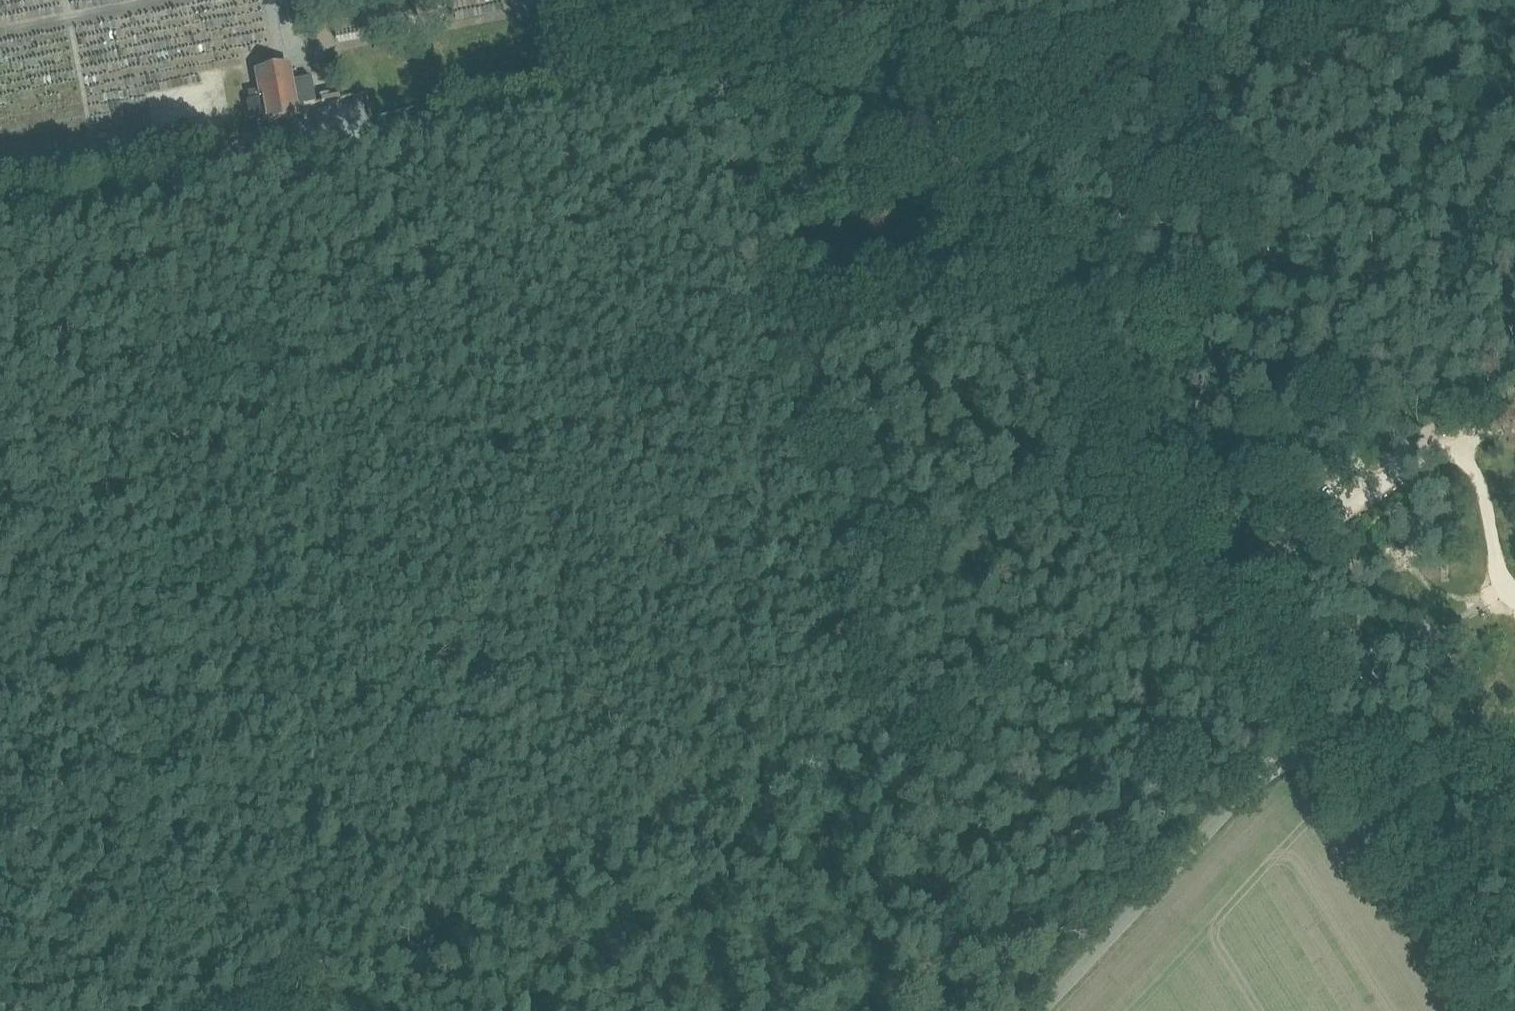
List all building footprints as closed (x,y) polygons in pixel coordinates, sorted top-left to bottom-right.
[(271,138),(268,122),(297,116),(296,108),(317,104),(312,81),(312,80),(311,80),(311,79),(310,79),(309,79),(291,82),(288,67),(256,73),(260,91),(247,93),(249,102),(247,103),(247,104),(246,105),(246,106),(249,119),(249,120),(250,121),(252,122),(254,130),(256,140),(271,138)]
